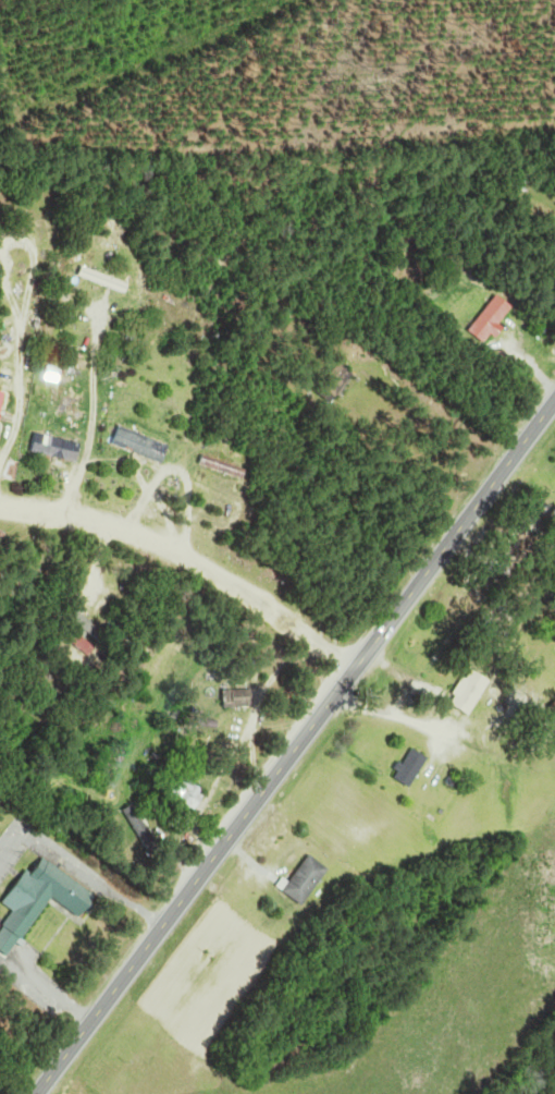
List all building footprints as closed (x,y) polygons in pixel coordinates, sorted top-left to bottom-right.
[(124,294),(127,285),(83,267),(80,276),(124,294)] [(469,331),(486,344),(515,308),(498,295),(469,331)] [(169,446),(126,432),(123,441),(166,455),(169,446)] [(201,464),(244,480),(248,470),(205,453),(201,464)] [(104,643),(79,617),(64,631),(89,657),(104,643)] [(455,704),(476,713),(492,677),(471,668),(455,704)] [(255,690),(227,690),(227,707),(255,707),(255,690)] [(398,776),(416,787),(434,758),(416,747),(398,776)] [(308,906),(333,870),(313,855),(287,891),(308,906)] [(6,903),(18,913),(0,935),(0,944),(14,955),(42,919),(52,926),(62,914),(70,920),(75,913),(84,920),(100,900),(44,856),(6,903)]
